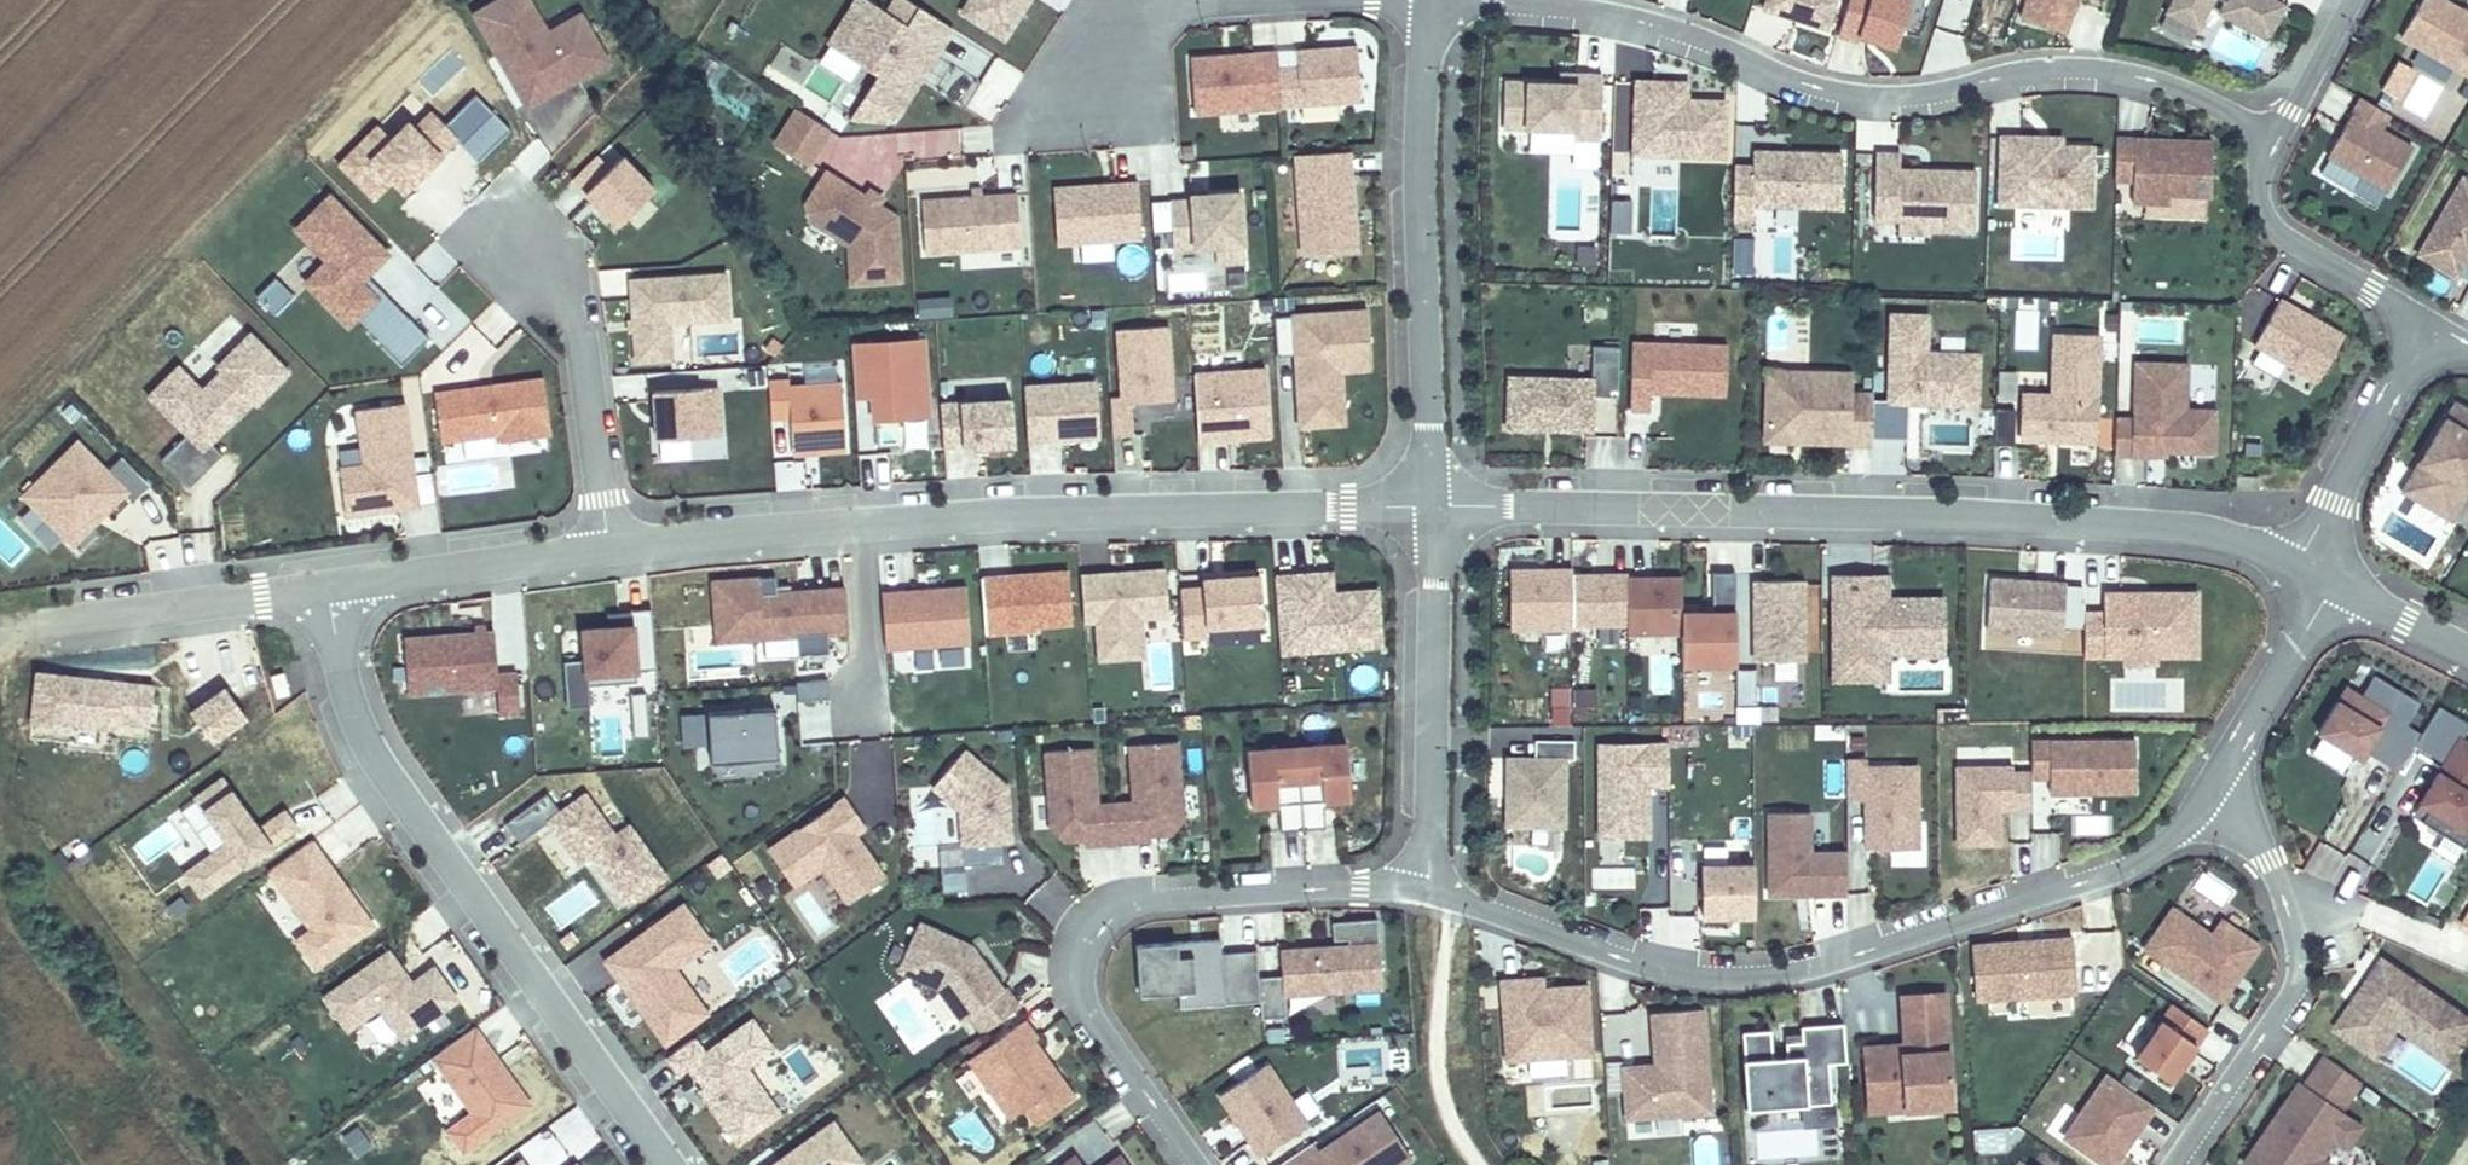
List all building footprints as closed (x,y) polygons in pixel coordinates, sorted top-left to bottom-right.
[(473,8),(527,105),(614,60),(585,7),(549,26),(532,0),(488,0),(473,8)] [(877,76),(851,116),(891,121),(951,27),(918,7),(906,25),(867,0),(858,0),(829,45),(877,76)] [(1003,39),(1028,0),(971,0),(963,13),(1003,39)] [(1764,11),(1823,30),(1832,0),(1767,0),(1764,11)] [(1860,36),(1896,48),(1911,0),(1848,0),(1838,34),(1858,41),(1860,36)] [(2076,0),(2028,0),(2022,19),(2066,33),(2076,0)] [(2166,13),(2197,28),(2212,0),(2173,0),(2166,13)] [(2224,2),(2219,12),(2250,29),(2256,18),(2272,26),(2283,5),(2275,0),(2221,0),(2224,2)] [(2467,74),(2467,14),(2444,0),(2422,0),(2401,35),(2467,74)] [(2197,28),(2166,13),(2159,27),(2190,43),(2197,28)] [(2266,37),(2272,26),(2256,18),(2250,29),(2266,37)] [(2253,70),(2262,49),(2223,32),(2214,54),(2253,70)] [(1278,72),(1280,108),(1359,103),(1355,50),(1296,54),(1297,71),(1278,72)] [(1189,61),(1193,115),(1280,110),(1280,108),(1278,72),(1277,55),(1189,61)] [(2399,99),(2413,65),(2393,57),(2378,90),(2399,99)] [(1600,139),(1602,76),(1575,75),(1575,85),(1558,84),(1505,82),(1503,128),(1574,130),(1574,139),(1600,139)] [(1575,85),(1575,75),(1558,75),(1558,84),(1575,85)] [(1723,155),(1724,100),(1686,99),(1686,81),(1635,81),(1633,174),(1679,175),(1680,154),(1723,155)] [(512,127),(479,91),(449,118),(433,104),(418,119),(409,112),(389,133),(379,122),(336,163),(372,197),(393,181),(404,189),(459,136),(481,158),(512,127)] [(2387,190),(2411,148),(2379,129),(2388,113),(2360,97),(2327,155),(2329,156),(2319,172),(2351,190),(2360,174),(2387,190)] [(809,164),(831,130),(796,108),(774,142),(809,164)] [(2091,206),(2094,145),(2062,144),(2023,143),(2023,135),(2002,134),(2000,202),(2091,206)] [(2062,144),(2062,136),(2023,135),(2023,143),(2062,144)] [(2210,195),(2211,141),(2116,138),(2115,180),(2133,180),(2132,202),(2168,203),(2169,194),(2210,195)] [(661,182),(625,148),(611,164),(596,153),(571,177),(592,196),(622,224),(661,182)] [(1294,155),(1300,257),(1353,254),(1347,152),(1294,155)] [(1753,234),(1798,236),(1799,206),(1841,207),(1842,155),(1791,153),(1790,159),(1778,159),(1778,153),(1755,152),(1754,167),(1734,166),(1733,219),(1753,220),(1753,234)] [(1878,154),(1876,221),(1900,221),(1900,240),(1928,241),(1929,231),(1975,232),(1976,172),(1922,171),(1922,174),(1900,173),(1900,154),(1878,154)] [(900,279),(896,216),(878,205),(866,197),(827,171),(806,203),(803,210),(804,212),(806,216),(841,239),(848,238),(851,283),(900,279)] [(2464,175),(2420,252),(2458,274),(2467,259),(2467,257),(2467,177),(2464,175)] [(1051,190),(1055,244),(1139,239),(1136,185),(1051,190)] [(393,248),(330,190),(291,228),(324,259),(300,280),(351,325),(358,319),(404,363),(429,333),(369,278),(393,248)] [(883,198),(871,190),(866,197),(878,205),(883,198)] [(1244,262),(1240,194),(1191,197),(1191,202),(1170,203),(1173,249),(1215,246),(1216,264),(1244,262)] [(920,202),(923,253),(1018,247),(1015,196),(920,202)] [(1733,236),(1733,272),(1751,271),(1751,236),(1733,236)] [(626,274),(631,360),(675,359),(673,322),(732,317),(727,270),(626,274)] [(255,296),(272,315),(296,294),(278,275),(255,296)] [(2318,380),(2343,335),(2279,300),(2254,345),(2318,380)] [(1366,306),(1288,309),(1294,426),(1345,423),(1343,370),(1369,369),(1366,306)] [(1976,404),(1977,356),(1925,354),(1926,317),(1892,316),(1890,400),(1873,400),(1871,439),(1907,440),(1908,402),(1976,404)] [(1166,320),(1110,325),(1118,394),(1108,394),(1110,434),(1150,431),(1147,402),(1173,399),(1166,320)] [(295,367),(251,326),(204,380),(179,360),(144,393),(189,430),(162,456),(190,485),(224,451),(212,442),(255,401),(258,404),(295,367)] [(2022,439),(2095,441),(2098,334),(2053,332),(2051,396),(2023,395),(2022,439)] [(924,334),(849,338),(850,397),(863,396),(866,420),(932,413),(924,334)] [(1725,393),(1727,346),(1632,343),(1630,409),(1649,410),(1650,391),(1725,393)] [(1593,346),(1592,379),(1508,377),(1507,428),(1592,430),(1593,397),(1618,397),(1620,347),(1593,346)] [(2214,449),(2215,407),(2185,406),(2187,361),(2135,359),(2134,418),(2116,418),(2115,454),(2153,456),(2154,447),(2214,449)] [(1265,363),(1190,367),(1196,440),(1270,436),(1265,363)] [(1807,385),(1808,371),(1766,370),(1766,397),(1786,398),(1787,384),(1807,385)] [(1873,400),(1873,393),(1851,392),(1852,372),(1808,371),(1807,385),(1787,384),(1786,398),(1766,397),(1765,440),(1871,443),(1871,439),(1873,400)] [(544,375),(435,390),(441,442),(499,433),(499,440),(554,434),(544,375)] [(613,376),(614,400),(647,399),(646,375),(613,376)] [(788,376),(766,376),(763,416),(788,418),(791,452),(846,449),(839,377),(787,382),(788,376)] [(1094,376),(1025,378),(1027,439),(1099,437),(1094,376)] [(709,383),(653,385),(655,433),(713,430),(709,383)] [(1006,393),(936,398),(939,448),(1012,445),(1006,393)] [(2467,489),(2467,405),(2457,399),(2415,467),(2438,481),(2425,502),(2451,517),(2467,489)] [(409,401),(356,405),(362,460),(342,463),(348,519),(423,506),(409,401)] [(132,488),(79,435),(19,491),(74,546),(132,488)] [(653,459),(722,458),(721,436),(652,437),(653,459)] [(123,452),(111,463),(138,492),(150,480),(123,452)] [(2425,502),(2438,481),(2415,467),(2403,488),(2425,502)] [(2256,479),(2234,480),(2234,493),(2256,493),(2256,479)] [(1168,614),(1163,564),(1077,570),(1081,621),(1092,621),(1096,660),(1145,657),(1142,616),(1168,614)] [(1383,643),(1376,582),(1335,586),(1331,564),(1270,568),(1280,654),(1383,643)] [(1066,566),(977,572),(980,632),(1033,631),(1033,626),(1070,622),(1066,566)] [(1261,618),(1255,567),(1199,571),(1197,584),(1178,583),(1181,636),(1207,633),(1205,624),(1261,618)] [(1572,575),(1572,570),(1510,570),(1510,630),(1572,630),(1572,625),(1572,575)] [(762,572),(709,575),(714,641),(796,634),(800,654),(834,650),(832,634),(850,632),(847,581),(763,586),(762,572)] [(1736,665),(1735,572),(1712,572),(1713,612),(1681,612),(1681,635),(1682,665),(1736,665)] [(1572,625),(1627,625),(1626,578),(1626,575),(1572,575),(1572,625)] [(1681,612),(1681,577),(1626,578),(1627,625),(1627,635),(1681,635),(1681,612)] [(1959,644),(1959,603),(1903,603),(1893,603),(1893,580),(1852,579),(1851,681),(1903,681),(1903,658),(1903,643),(1959,644)] [(1804,661),(1802,580),(1752,580),(1754,662),(1804,661)] [(1903,603),(1904,580),(1893,580),(1893,603),(1903,603)] [(966,582),(880,587),(881,649),(970,645),(966,582)] [(2084,614),(2084,591),(2062,592),(2062,585),(1986,586),(1986,638),(2062,637),(2062,625),(2084,625),(2084,614)] [(2084,614),(2084,625),(2084,657),(2125,657),(2125,648),(2153,648),(2153,657),(2198,656),(2198,593),(2103,594),(2104,613),(2084,614)] [(639,618),(581,620),(585,656),(564,656),(569,704),(593,704),(590,671),(643,668),(639,618)] [(495,627),(406,631),(410,691),(498,688),(500,716),(521,717),(518,668),(498,667),(495,627)] [(1959,659),(1959,644),(1903,643),(1903,658),(1959,659)] [(2125,648),(2125,657),(2125,666),(2153,666),(2153,657),(2153,648),(2125,648)] [(1653,658),(1652,692),(1670,693),(1671,659),(1653,658)] [(158,680),(35,667),(26,723),(123,727),(123,720),(153,723),(158,680)] [(1755,707),(1754,671),(1736,671),(1736,708),(1755,707)] [(2364,751),(2398,771),(2414,745),(2420,734),(2404,724),(2418,702),(2373,675),(2360,696),(2345,687),(2317,733),(2360,758),(2364,751)] [(799,696),(830,696),(830,679),(799,679),(799,696)] [(253,718),(227,683),(187,707),(213,742),(253,718)] [(1548,704),(1568,703),(1567,683),(1547,684),(1548,704)] [(1596,705),(1596,686),(1571,686),(1571,705),(1596,705)] [(637,734),(651,733),(647,692),(633,693),(637,734)] [(778,702),(710,708),(713,758),(781,753),(778,702)] [(2459,738),(2467,724),(2438,706),(2420,734),(2414,745),(2443,762),(2419,803),(2429,809),(2421,822),(2464,848),(2467,841),(2467,744),(2459,738)] [(2049,778),(2049,794),(2135,793),(2134,741),(2031,742),(2031,771),(2031,778),(2049,778)] [(1180,787),(1176,743),(1129,747),(1133,804),(1115,805),(1118,844),(1136,842),(1136,836),(1149,835),(1171,834),(1182,821),(1180,787)] [(1350,800),(1346,744),(1296,748),(1302,830),(1324,829),(1323,808),(1322,802),(1333,801),(1350,800)] [(1648,837),(1647,787),(1668,786),(1668,745),(1599,745),(1599,823),(1624,823),(1624,837),(1648,837)] [(1302,830),(1296,748),(1247,752),(1251,807),(1267,806),(1278,805),(1278,812),(1280,832),(1302,830)] [(1118,844),(1115,805),(1097,807),(1092,750),(1044,753),(1048,797),(1050,831),(1063,842),(1084,840),(1097,839),(1098,845),(1118,844)] [(1009,844),(1006,804),(999,805),(999,796),(1005,788),(963,753),(928,794),(959,820),(963,867),(1001,864),(1000,845),(1009,844)] [(1564,761),(1507,759),(1506,827),(1563,828),(1564,761)] [(1917,849),(1916,767),(1866,768),(1866,760),(1845,760),(1846,800),(1865,800),(1865,850),(1917,849)] [(1999,845),(1999,810),(2031,810),(2031,778),(2031,771),(2013,772),(2013,766),(1957,766),(1957,845),(1999,845)] [(264,819),(224,772),(168,816),(183,835),(167,850),(201,897),(299,826),(285,806),(264,819)] [(616,826),(587,786),(544,816),(588,864),(621,909),(672,874),(631,819),(616,826)] [(1198,819),(1195,786),(1180,787),(1182,821),(1198,819)] [(870,826),(845,791),(764,847),(797,889),(824,869),(848,902),(889,872),(863,833),(870,826)] [(1050,831),(1048,797),(1032,799),(1035,832),(1050,831)] [(2421,822),(2429,809),(2419,803),(2411,816),(2421,822)] [(1811,808),(1762,808),(1762,891),(1846,893),(1845,848),(1812,846),(1811,808)] [(1624,837),(1624,823),(1599,823),(1599,837),(1624,837)] [(379,922),(315,836),(268,870),(310,926),(291,939),(317,967),(379,922)] [(1751,859),(1699,858),(1696,915),(1753,915),(1751,859)] [(581,888),(560,905),(571,918),(592,901),(581,888)] [(717,938),(684,896),(601,958),(669,1044),(715,1012),(681,966),(717,938)] [(2172,908),(2144,949),(2221,1001),(2259,945),(2221,920),(2211,935),(2172,908)] [(1381,989),(1376,920),(1331,923),(1333,941),(1348,939),(1349,946),(1312,949),(1312,955),(1303,956),(1302,950),(1280,951),(1282,977),(1258,978),(1260,1003),(1261,1020),(1285,1019),(1284,996),(1381,989)] [(1002,991),(980,961),(975,964),(968,954),(971,948),(919,925),(898,973),(937,991),(961,1023),(969,1017),(982,1035),(1019,1009),(1004,989),(1002,991)] [(2072,934),(1969,940),(1971,997),(2076,992),(2072,934)] [(1258,978),(1256,952),(1221,954),(1220,940),(1136,947),(1140,996),(1178,993),(1222,990),(1224,1006),(1260,1003),(1258,978)] [(461,997),(434,961),(414,975),(390,943),(320,992),(348,1030),(379,1009),(400,1040),(461,997)] [(2336,1029),(2375,1056),(2396,1025),(2449,1061),(2467,1033),(2467,1016),(2384,959),(2336,1029)] [(1541,990),(1541,979),(1524,980),(1525,996),(1535,996),(1534,991),(1541,990)] [(1590,1055),(1585,987),(1541,990),(1534,991),(1535,996),(1525,996),(1524,980),(1500,982),(1506,1061),(1590,1055)] [(1224,1006),(1222,990),(1178,993),(1180,1009),(1224,1006)] [(1951,1096),(1943,992),(1894,996),(1899,1052),(1892,1052),(1891,1043),(1863,1046),(1866,1090),(1889,1088),(1890,1101),(1951,1096)] [(1383,1010),(1382,998),(1364,1000),(1365,1012),(1383,1010)] [(2168,1084),(2195,1045),(2207,1029),(2173,1005),(2161,1021),(2134,1061),(2168,1084)] [(1625,1120),(1710,1113),(1702,1010),(1658,1014),(1662,1068),(1658,1071),(1646,1072),(1646,1066),(1621,1068),(1625,1120)] [(776,1046),(751,1014),(708,1046),(697,1032),(664,1056),(681,1075),(690,1070),(738,1143),(783,1109),(753,1067),(776,1046)] [(1662,1068),(1658,1014),(1650,1014),(1654,1065),(1646,1066),(1646,1072),(1658,1071),(1662,1068)] [(1044,1070),(1027,1046),(1034,1041),(1037,1038),(1024,1020),(966,1062),(989,1095),(992,1092),(1009,1095),(1011,1094),(1023,1110),(1035,1127),(1075,1098),(1051,1064),(1044,1070)] [(535,1102),(477,1023),(430,1055),(488,1135),(535,1102)] [(1770,1031),(1742,1033),(1744,1060),(1743,1061),(1747,1110),(1832,1104),(1829,1064),(1846,1063),(1844,1024),(1801,1027),(1802,1042),(1786,1043),(1787,1058),(1772,1059),(1770,1031)] [(1051,1064),(1034,1041),(1027,1046),(1044,1070),(1051,1064)] [(1350,1075),(1382,1070),(1378,1047),(1346,1052),(1350,1075)] [(2324,1056),(2303,1087),(2298,1084),(2243,1163),(2246,1164),(2307,1164),(2313,1157),(2319,1161),(2334,1139),(2348,1149),(2363,1126),(2341,1111),(2361,1082),(2324,1056)] [(1307,1125),(1266,1064),(1219,1096),(1260,1157),(1307,1125)] [(2153,1107),(2107,1075),(2064,1138),(2104,1164),(2113,1164),(2153,1107)] [(1889,1088),(1866,1090),(1868,1108),(1952,1102),(1951,1096),(1890,1101),(1889,1088)] [(1023,1110),(1011,1094),(1009,1095),(992,1092),(989,1095),(1008,1121),(1023,1110)] [(1379,1113),(1318,1153),(1312,1143),(1279,1164),(1401,1164),(1410,1159),(1379,1113)] [(832,1116),(761,1164),(852,1164),(862,1157),(832,1116)] [(1002,1140),(980,1133),(971,1159),(992,1164),(994,1164),(1002,1140)] [(524,1154),(508,1164),(532,1164),(524,1154)] [(1081,1164),(1076,1156),(1064,1164),(1080,1164),(1081,1164)] [(1121,1156),(1108,1164),(1128,1164),(1121,1156)]
